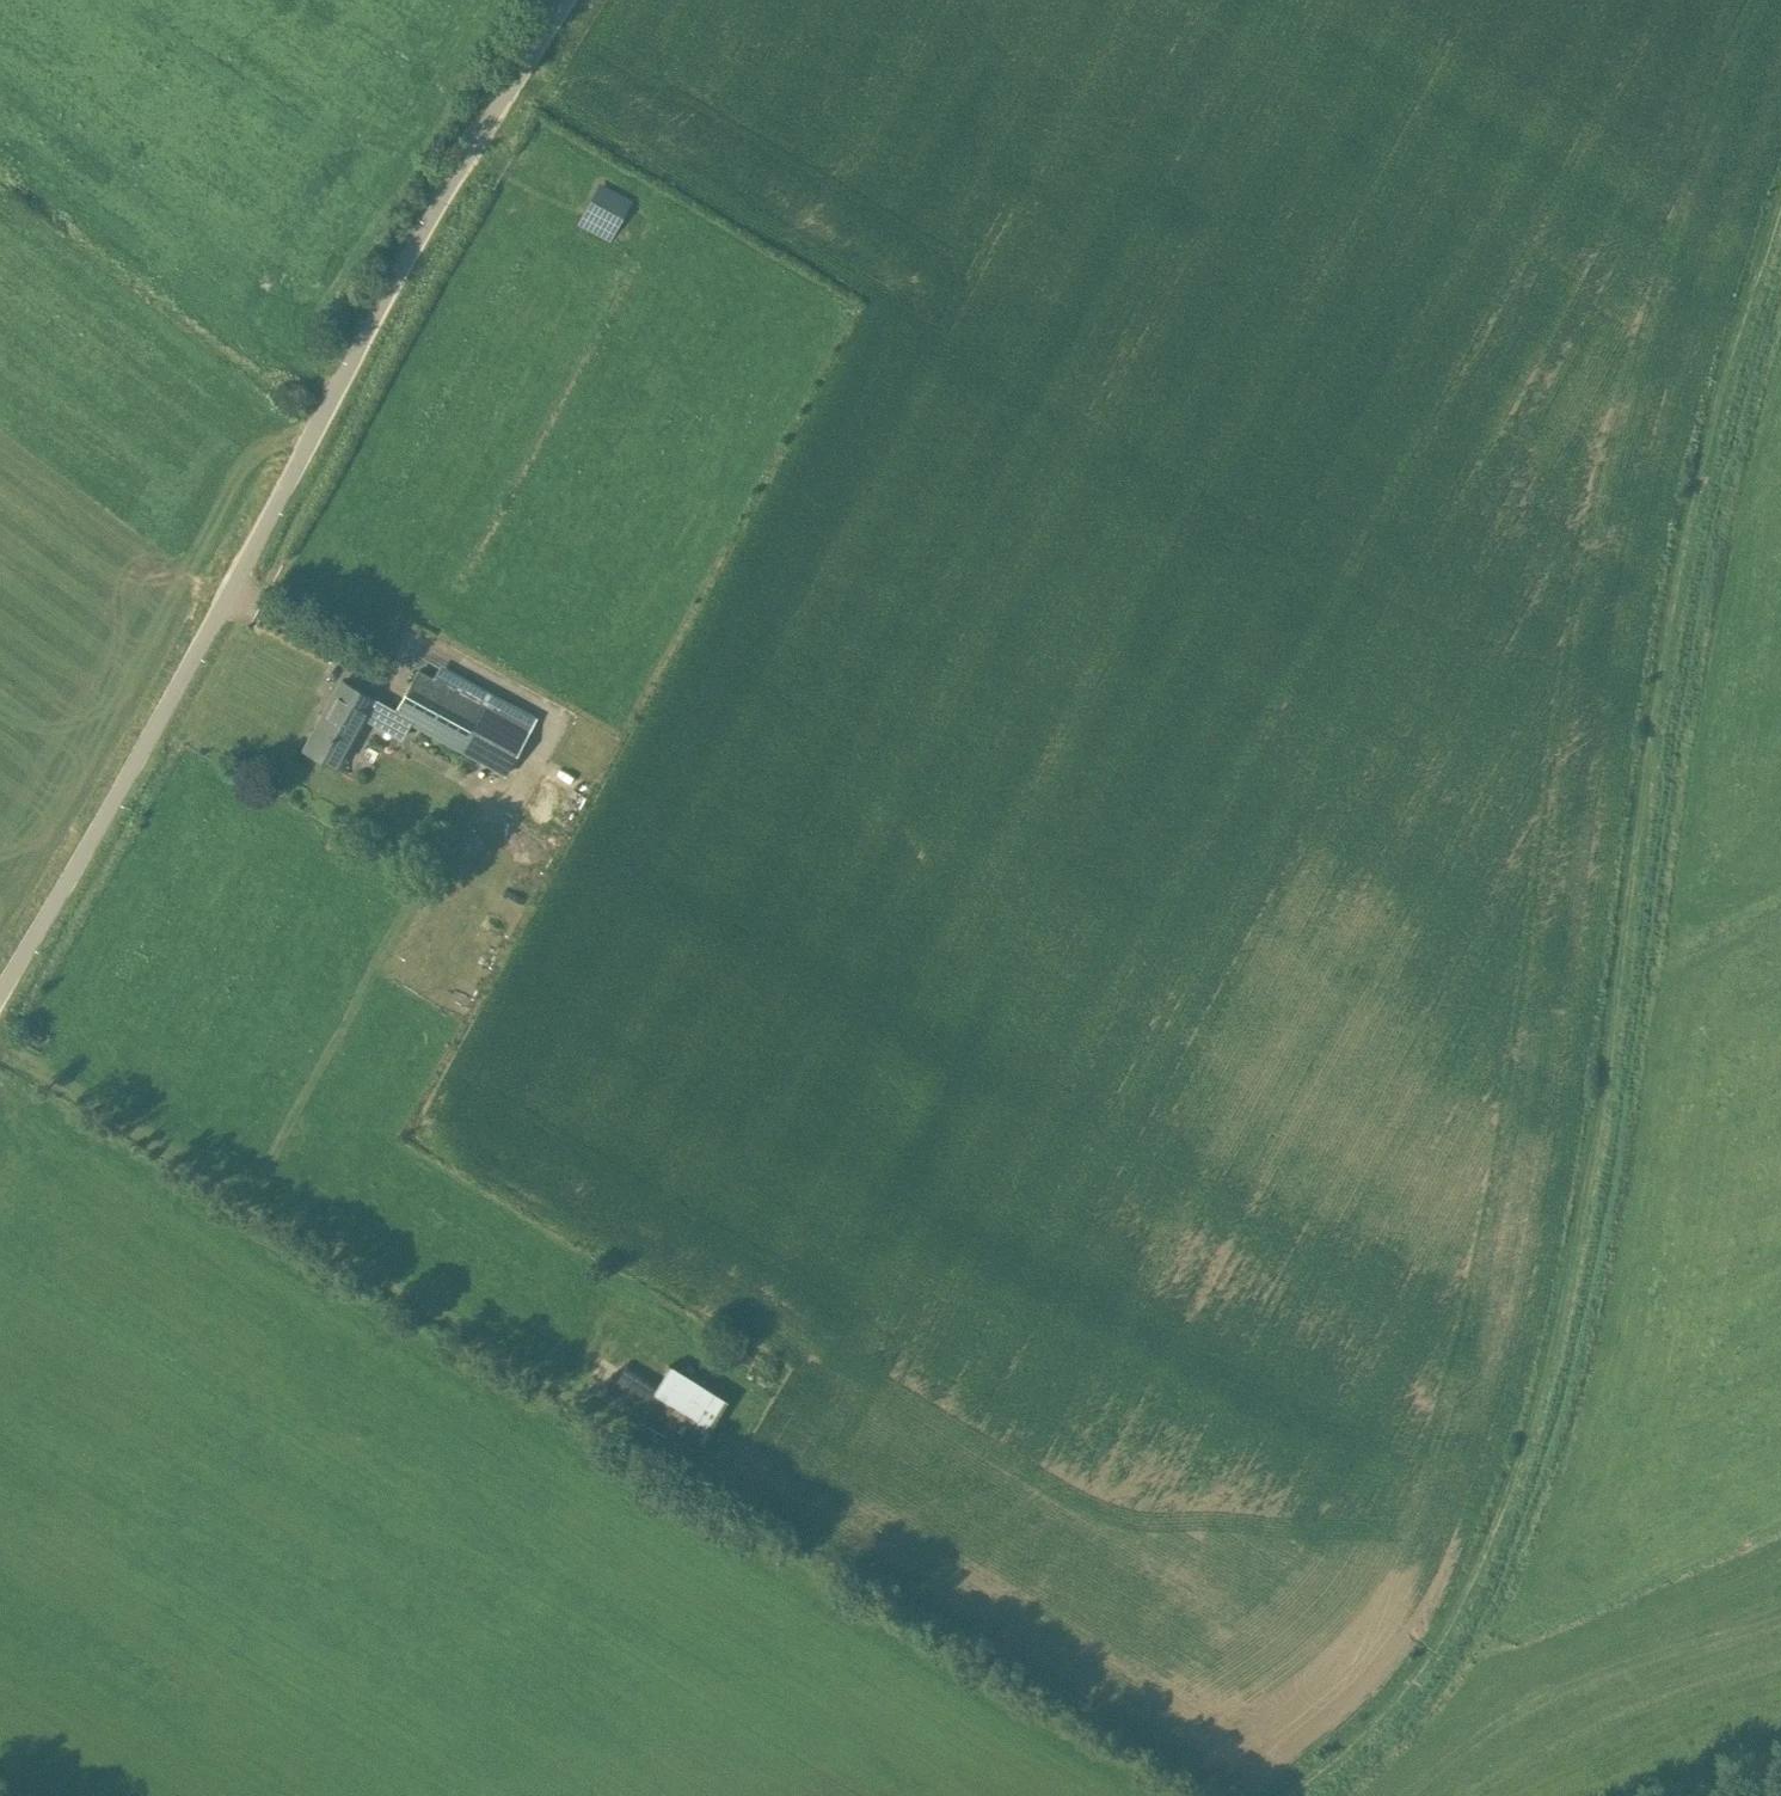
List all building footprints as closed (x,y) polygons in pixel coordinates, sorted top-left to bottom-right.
[(601,189),(588,214),(613,226),(625,201),(601,189)] [(328,713),(324,711),(304,748),(338,767),(364,718),(402,739),(411,722),(458,748),(459,745),(506,771),(537,715),(489,689),(479,706),(417,672),(396,709),(376,698),(374,700),(344,683),(328,713)] [(31,1041),(37,1044),(42,1037),(36,1033),(31,1041)] [(669,1365),(660,1380),(629,1361),(609,1393),(700,1448),(728,1401),(669,1365)]
